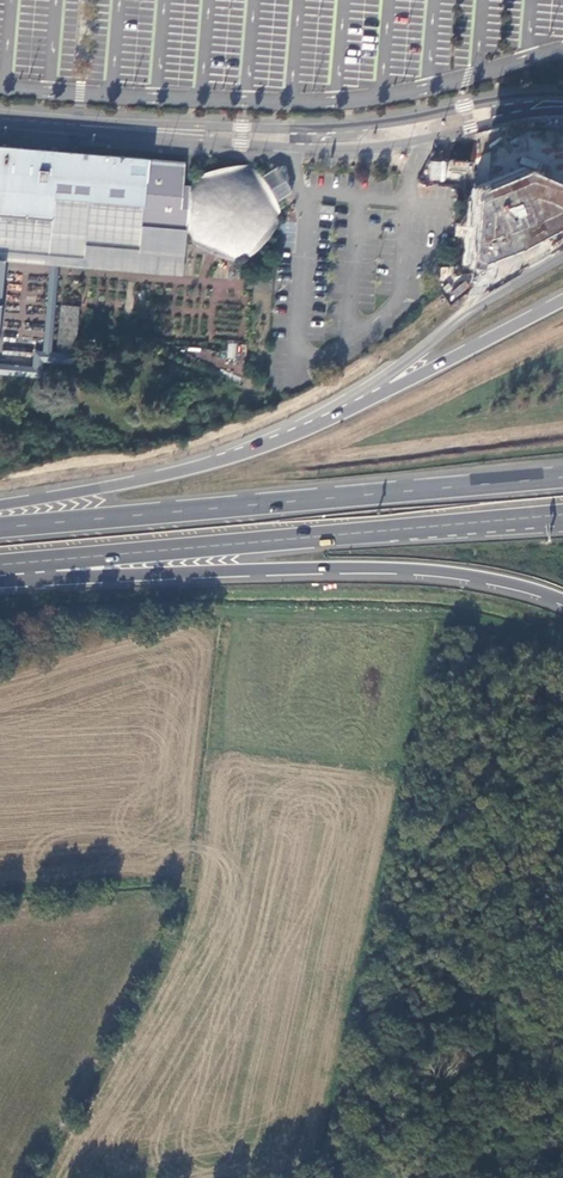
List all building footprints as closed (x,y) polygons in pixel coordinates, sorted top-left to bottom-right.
[(280,221),(282,218),(277,202),(284,197),(292,193),(276,168),(269,172),(261,177),(251,165),(191,183),(186,208),(180,208),(184,163),(0,149),(0,251),(83,258),(84,245),(138,250),(138,254),(183,257),(185,230),(187,239),(242,261),(276,231),(283,224),(280,221)] [(448,169),(469,172),(470,162),(449,159),(448,169)] [(430,161),(429,180),(445,181),(445,161),(430,161)] [(475,187),(470,258),(486,264),(526,249),(562,229),(562,185),(523,167),(475,187)] [(183,257),(138,254),(138,250),(84,245),(83,258),(0,251),(0,261),(4,262),(49,265),(58,266),(182,276),(183,257)] [(58,266),(49,265),(42,351),(51,352),(58,266)] [(88,285),(85,316),(145,321),(148,290),(88,285)] [(79,307),(60,305),(56,353),(75,354),(77,335),(79,307)] [(75,354),(56,353),(51,352),(42,351),(33,351),(32,366),(0,363),(0,375),(42,379),(43,363),(74,365),(75,354)]
